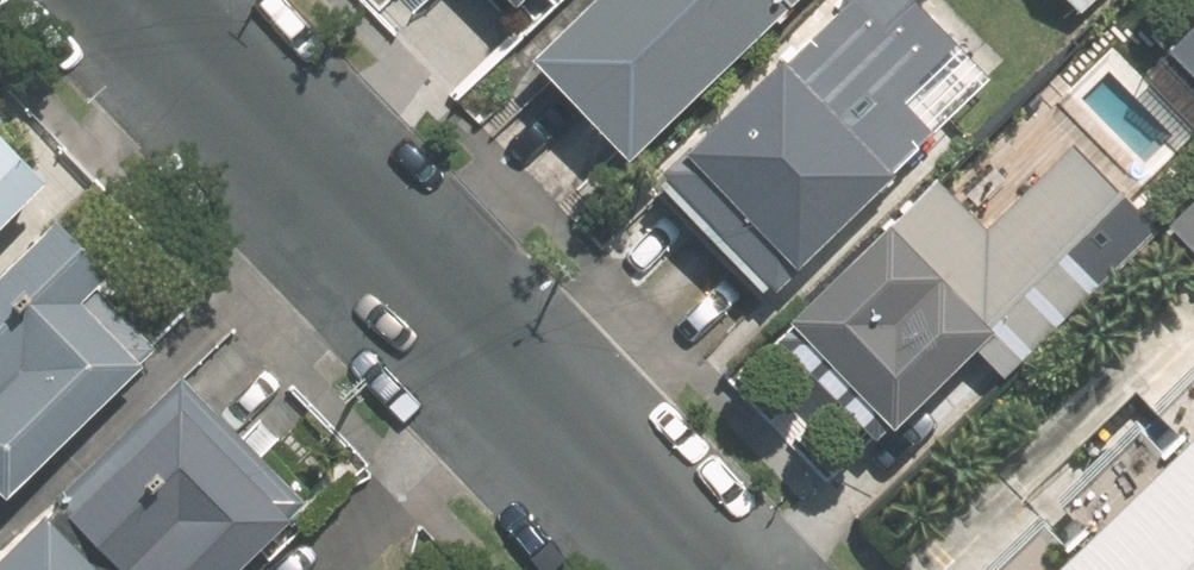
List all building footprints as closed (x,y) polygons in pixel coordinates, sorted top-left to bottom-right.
[(528,13),(542,0),(516,0),(528,13)] [(646,155),(810,0),(595,0),(544,48),(646,155)] [(678,169),(794,284),(947,129),(904,86),(972,18),(954,0),(845,0),(678,169)] [(64,175),(16,122),(0,137),(0,136),(0,233),(64,175)] [(949,179),(798,315),(900,428),(991,345),(1014,371),(1160,240),(1130,206),(1140,198),(1084,137),(988,223),(949,179)] [(80,212),(0,288),(0,469),(23,494),(176,351),(111,281),(129,264),(80,212)] [(77,493),(0,565),(0,569),(248,569),(269,550),(279,560),(333,510),(205,373),(94,477),(77,493)] [(1037,569),(1193,569),(1193,424),(1037,569)]
